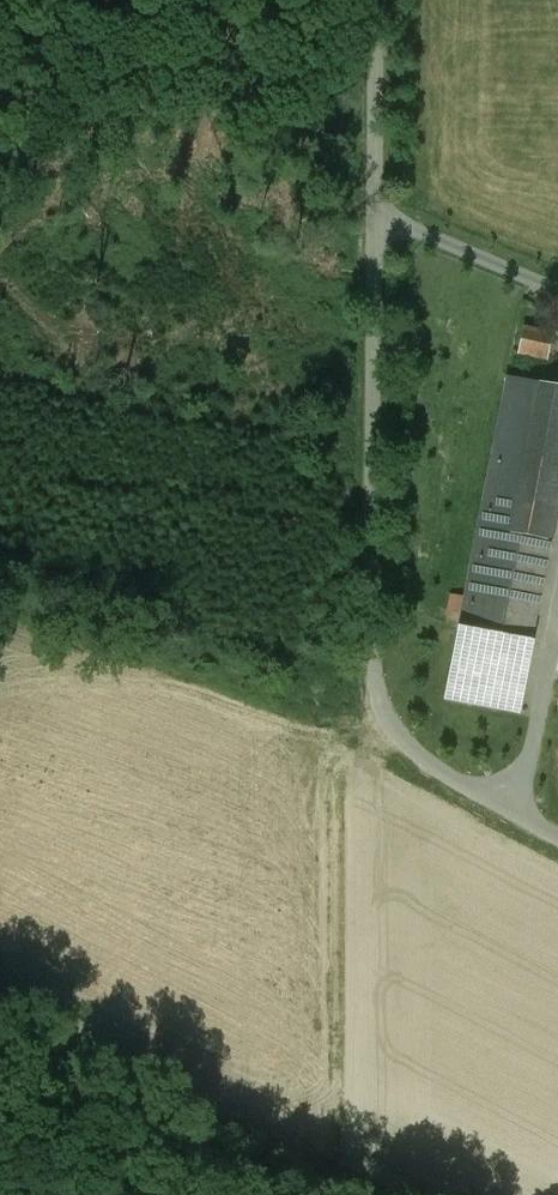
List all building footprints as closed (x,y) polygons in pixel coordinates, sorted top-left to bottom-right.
[(549,335),(524,330),(520,353),(545,358),(549,335)] [(508,377),(460,629),(532,642),(557,502),(557,387),(508,377)] [(532,642),(460,629),(446,701),(518,715),(532,642)]
